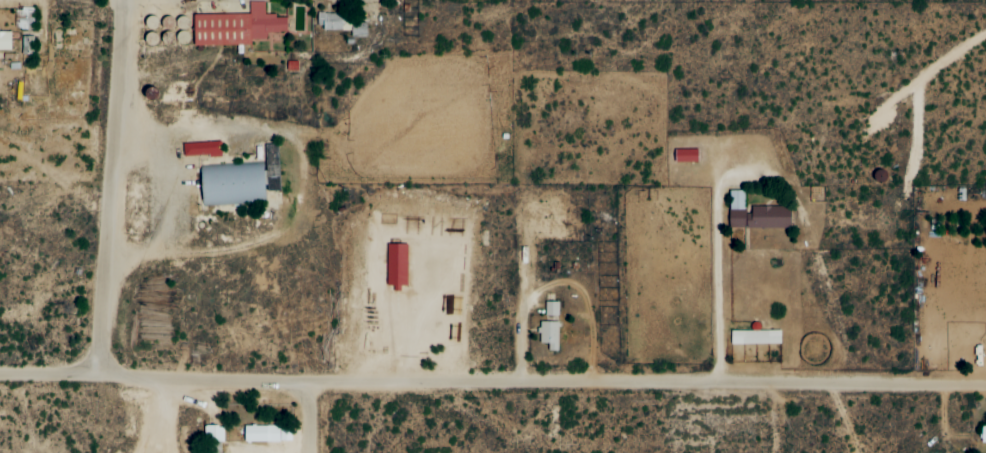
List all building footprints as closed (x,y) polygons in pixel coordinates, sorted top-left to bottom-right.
[(249,15),(192,15),(192,45),(251,46),(251,40),(266,41),(266,33),(286,33),(286,18),(274,18),(274,15),(265,15),(265,2),(249,2),(249,15)] [(341,14),(317,14),(317,30),(341,30),(341,14)] [(350,38),(366,38),(366,24),(350,24),(350,38)] [(0,32),(0,50),(10,50),(10,32),(0,32)] [(34,56),(35,36),(22,36),(21,55),(34,56)] [(222,155),(220,141),(182,145),(183,159),(222,155)] [(697,149),(674,150),(674,163),(697,162),(697,149)] [(728,230),(790,229),(790,207),(751,207),(751,214),(744,214),(744,191),(728,191),(728,230)] [(387,289),(407,289),(407,245),(387,245),(387,289)] [(544,316),(558,317),(558,302),(545,302),(544,316)] [(558,322),(538,323),(539,344),(547,344),(548,351),(558,351),(558,322)] [(780,331),(731,331),(731,345),(780,344),(780,331)] [(243,427),(244,443),(291,442),(291,426),(243,427)] [(204,443),(223,443),(223,427),(203,427),(204,443)]
